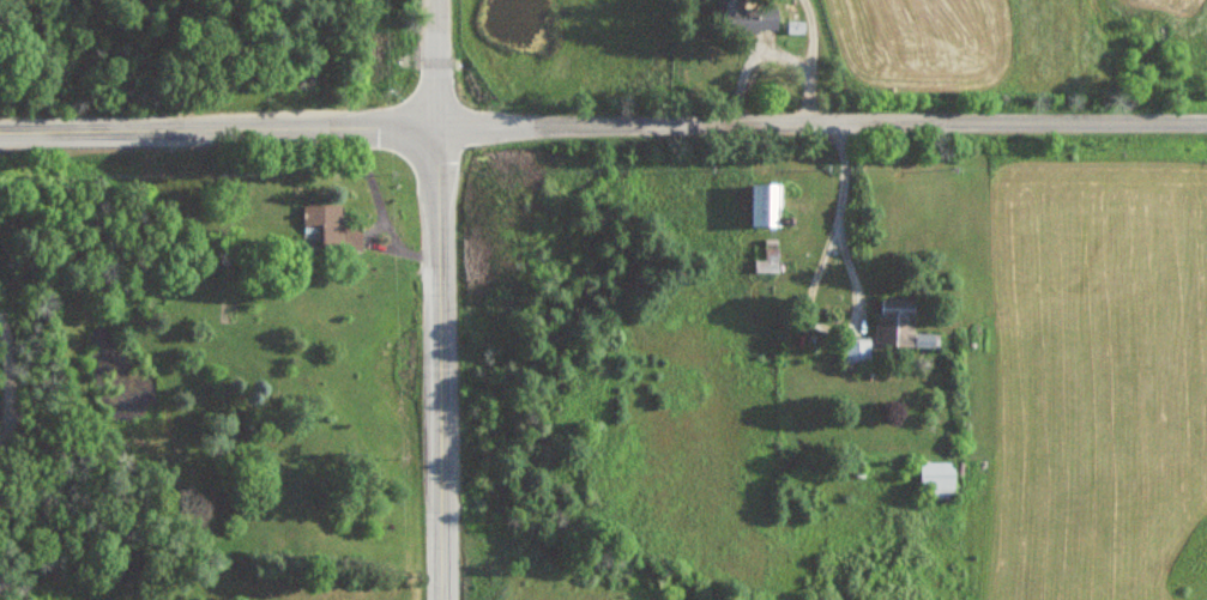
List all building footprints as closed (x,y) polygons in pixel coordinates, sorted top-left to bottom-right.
[(774,29),(773,13),(748,13),(748,30),(774,29)] [(781,185),(753,185),(753,227),(781,227),(781,185)] [(304,206),(304,231),(321,231),(321,242),(343,242),(343,206),(304,206)] [(876,348),(914,348),(915,301),(876,300),(876,348)] [(869,362),(869,340),(845,340),(845,362),(869,362)] [(928,496),(956,496),(956,462),(920,462),(920,490),(928,490),(928,496)]
